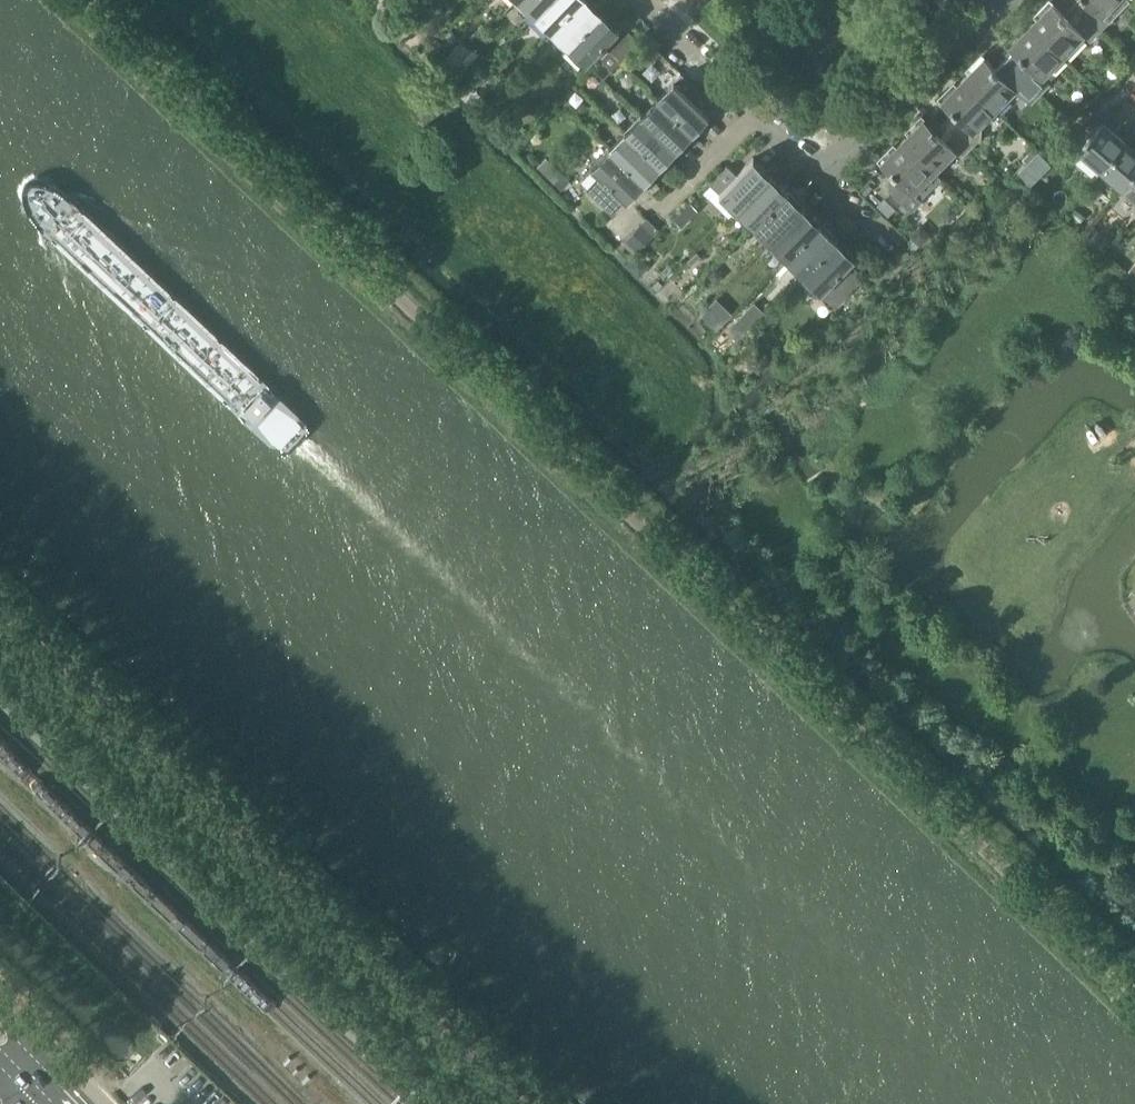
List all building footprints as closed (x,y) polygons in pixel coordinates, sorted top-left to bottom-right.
[(535,13),(547,0),(522,0),(535,13)] [(580,0),(547,0),(535,13),(552,29),(580,0)] [(552,29),(568,45),(599,14),(602,10),(595,3),(592,7),(585,0),(580,0),(552,29)] [(1089,0),(1079,10),(1100,30),(1129,0),(1088,0),(1089,0)] [(1031,23),(1063,54),(1083,33),(1090,40),(1100,30),(1079,10),(1070,20),(1052,2),(1031,23)] [(599,14),(568,45),(585,62),(620,27),(612,19),(608,23),(599,14)] [(1020,72),(1040,91),(1050,82),(1043,75),(1063,54),(1031,23),(1011,44),(1029,62),(1020,72)] [(609,54),(601,61),(612,72),(620,64),(609,54)] [(963,77),(994,107),(1014,86),(1030,102),(1031,99),(1040,91),(1020,72),(1010,81),(984,56),(963,77)] [(677,76),(657,97),(692,131),(697,135),(705,127),(700,122),(708,115),(709,113),(706,110),(713,103),(714,102),(682,71),(681,72),(677,76)] [(951,126),(972,146),(981,136),(973,128),(994,107),(963,77),(942,98),(961,116),(952,126),(951,126)] [(657,97),(641,113),(676,147),(692,131),(657,97)] [(1101,168),(1126,139),(1114,129),(1118,124),(1097,106),(1073,134),(1084,143),(1078,149),(1101,168)] [(624,130),(660,164),(676,147),(641,113),(629,126),(624,130)] [(903,139),(933,169),(954,148),(962,156),(972,146),(951,126),(942,135),(924,117),(916,126),(903,139)] [(608,146),(644,180),(660,164),(624,130),(608,146)] [(941,176),(933,169),(903,139),(882,160),(901,178),(891,188),(911,208),(921,198),(920,197),(941,176)] [(1101,168),(1122,186),(1134,171),(1134,147),(1126,139),(1101,168)] [(644,180),(608,146),(591,164),(601,173),(588,187),(612,211),(626,197),(627,198),(644,180)] [(1030,152),(1020,160),(1025,165),(1034,156),(1030,152)] [(727,164),(701,192),(729,217),(737,208),(767,176),(771,173),(753,156),(737,173),(727,164)] [(570,181),(546,157),(536,167),(560,191),(570,181)] [(1122,186),(1134,198),(1134,171),(1122,186)] [(754,225),(788,190),(780,182),(777,186),(767,176),(737,208),(754,225)] [(788,190),(754,225),(771,241),(801,210),(791,199),(794,196),(788,190)] [(690,199),(674,216),(682,223),(698,206),(690,199)] [(801,210),(771,241),(787,257),(817,225),(821,221),(814,214),(810,218),(801,210)] [(645,218),(622,241),(634,252),(657,229),(645,218)] [(817,225),(787,257),(804,273),(834,241),(838,238),(830,231),(827,234),(817,225)] [(909,232),(921,243),(932,233),(922,225),(916,225),(909,232)] [(1099,243),(1106,248),(1114,240),(1107,234),(1099,243)] [(834,241),(804,273),(821,289),(855,254),(847,247),(844,251),(834,241)] [(697,249),(688,257),(691,261),(701,252),(697,249)] [(714,317),(709,322),(715,328),(733,310),(726,303),(713,316),(714,317)]
